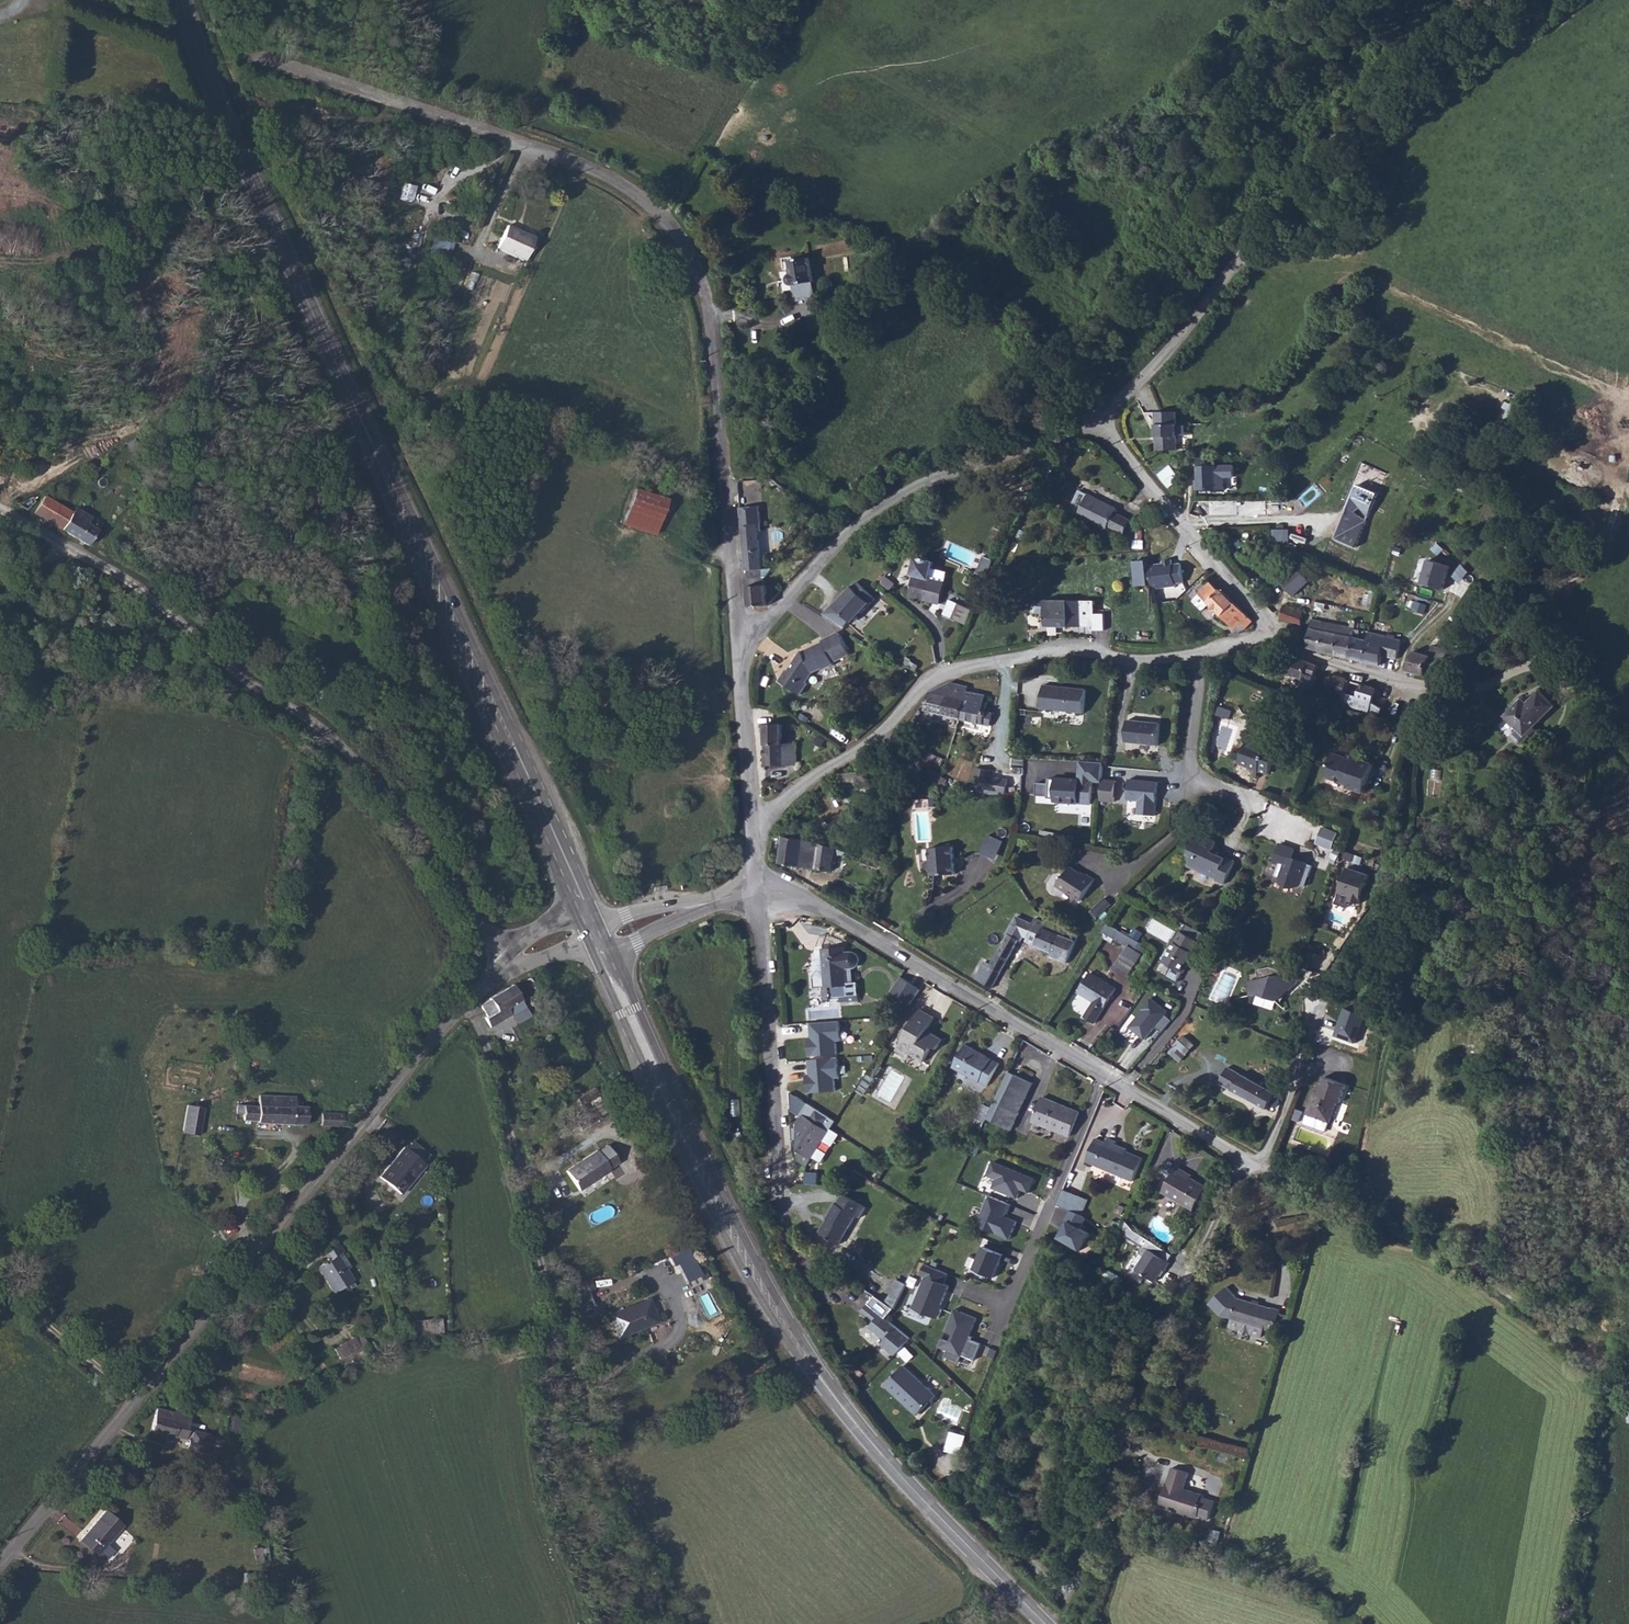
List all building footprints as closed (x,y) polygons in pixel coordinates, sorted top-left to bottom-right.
[(505,228),(498,251),(527,260),(535,238),(505,228)] [(450,258),(453,238),(431,235),(428,254),(450,258)] [(794,301),(815,297),(807,257),(785,262),(794,301)] [(1177,410),(1155,410),(1156,447),(1178,447),(1177,410)] [(1197,456),(1198,488),(1225,488),(1225,477),(1234,476),(1234,463),(1217,464),(1217,456),(1197,456)] [(12,483),(22,488),(69,515),(77,496),(79,497),(82,490),(54,475),(51,481),(22,466),(12,483)] [(739,501),(761,501),(761,480),(739,480),(739,501)] [(1379,491),(1359,483),(1335,536),(1355,545),(1379,491)] [(1298,496),(1307,506),(1321,494),(1313,484),(1298,496)] [(1119,513),(1124,504),(1090,485),(1076,511),(1124,534),(1131,519),(1119,513)] [(634,491),(622,531),(654,541),(667,502),(634,491)] [(763,526),(743,527),(749,609),(768,608),(765,584),(762,584),(760,553),(763,552),(763,526)] [(1288,529),(1273,529),(1273,542),(1288,542),(1288,529)] [(1449,565),(1423,559),(1417,584),(1443,590),(1449,565)] [(914,598),(945,604),(949,584),(933,581),(936,563),(929,562),(929,560),(926,560),(926,561),(919,560),(915,577),(918,578),(914,598)] [(1179,561),(1146,566),(1149,589),(1174,586),(1174,583),(1182,582),(1179,561)] [(1146,566),(1146,562),(1134,563),(1137,588),(1149,588),(1146,566)] [(1317,580),(1305,568),(1290,583),(1302,596),(1317,580)] [(1245,617),(1215,584),(1212,586),(1203,576),(1191,588),(1223,622),(1230,616),(1238,622),(1245,617)] [(847,603),(839,611),(854,625),(858,625),(879,606),(861,588),(846,603),(847,603)] [(1051,625),(1098,623),(1097,597),(1050,599),(1050,602),(1036,602),(1034,605),(1034,611),(1038,613),(1043,613),(1044,617),(1050,617),(1051,625)] [(846,603),(844,600),(840,603),(840,604),(837,608),(839,611),(847,603),(846,603)] [(973,624),(980,609),(964,602),(958,617),(973,624)] [(1289,619),(1307,623),(1310,612),(1293,607),(1289,619)] [(1321,620),(1315,647),(1334,652),(1351,656),(1355,638),(1357,628),(1355,628),(1321,620)] [(1292,631),(1305,634),(1307,628),(1294,624),(1292,631)] [(1370,641),(1365,659),(1370,660),(1377,662),(1381,663),(1384,653),(1389,635),(1387,635),(1373,632),(1370,641)] [(819,642),(819,646),(802,657),(802,661),(796,664),(790,675),(788,675),(781,688),(801,699),(808,688),(807,687),(809,681),(819,674),(824,673),(832,668),(832,663),(845,656),(834,635),(819,642)] [(1401,657),(1403,646),(1404,639),(1389,635),(1384,653),(1401,657)] [(1355,638),(1351,656),(1365,659),(1370,641),(1355,638)] [(1417,650),(1412,670),(1427,673),(1429,668),(1438,669),(1445,657),(1450,648),(1435,643),(1428,653),(1422,652),(1417,650)] [(1296,653),(1293,659),(1292,662),(1301,666),(1300,672),(1311,677),(1308,688),(1314,689),(1324,676),(1319,674),(1322,663),(1296,653)] [(1354,681),(1342,676),(1335,692),(1348,696),(1354,681)] [(992,712),(983,710),(986,694),(965,690),(966,686),(949,682),(929,693),(925,711),(983,723),(983,719),(990,720),(992,712)] [(1090,688),(1047,683),(1045,703),(1088,707),(1090,688)] [(1535,722),(1560,702),(1546,685),(1532,695),(1527,689),(1507,705),(1520,721),(1512,728),(1523,739),(1538,725),(1535,722)] [(1380,691),(1366,686),(1361,701),(1374,707),(1379,694),(1380,691)] [(1427,713),(1440,717),(1447,695),(1440,694),(1438,701),(1431,699),(1427,713)] [(1127,742),(1157,748),(1161,727),(1131,721),(1127,742)] [(767,727),(769,786),(778,785),(778,770),(785,770),(785,775),(789,775),(789,770),(796,769),(795,748),(788,748),(788,727),(767,727)] [(1270,777),(1280,754),(1270,749),(1268,752),(1250,743),(1242,763),(1258,771),(1255,776),(1259,779),(1262,773),(1270,777)] [(932,753),(923,776),(946,784),(948,777),(939,773),(945,758),(932,753)] [(1366,797),(1376,768),(1358,762),(1357,764),(1336,757),(1331,769),(1332,773),(1331,780),(1348,787),(1349,791),(1366,797)] [(1055,798),(1055,801),(1091,804),(1093,782),(1100,782),(1101,782),(1102,779),(1104,761),(1078,760),(1076,778),(1056,777),(1056,779),(1049,778),(1049,784),(1036,782),(1036,795),(1048,796),(1048,798),(1055,798)] [(1005,793),(1008,780),(990,776),(991,770),(975,766),(971,791),(984,793),(985,790),(1005,793)] [(868,773),(841,775),(841,793),(869,792),(868,773)] [(1115,780),(1102,779),(1101,782),(1100,782),(1098,801),(1114,802),(1115,780)] [(1157,782),(1125,779),(1126,801),(1136,801),(1136,812),(1155,814),(1157,782)] [(915,812),(931,806),(928,797),(912,802),(915,812)] [(1279,801),(1270,797),(1268,802),(1276,806),(1279,801)] [(1219,831),(1226,820),(1209,809),(1201,820),(1219,831)] [(990,834),(981,852),(996,859),(1004,841),(990,834)] [(1215,846),(1196,837),(1185,856),(1189,859),(1185,867),(1223,889),(1233,867),(1225,862),(1224,864),(1210,856),(1215,846)] [(828,872),(832,846),(783,839),(781,866),(828,872)] [(957,849),(931,851),(931,864),(929,866),(930,874),(932,876),(933,878),(959,877),(958,866),(956,865),(956,861),(957,859),(957,849)] [(1303,895),(1312,876),(1293,867),(1296,859),(1279,853),(1272,868),(1279,871),(1274,882),(1279,886),(1287,893),(1291,895),(1298,892),(1303,895)] [(1081,899),(1094,878),(1085,872),(1083,875),(1070,868),(1065,878),(1061,876),(1056,886),(1081,899)] [(1360,904),(1370,875),(1348,868),(1340,892),(1351,895),(1349,901),(1360,904)] [(1103,896),(1091,911),(1098,917),(1110,902),(1103,896)] [(980,988),(993,995),(1019,945),(1023,937),(1027,939),(1029,934),(1034,936),(1033,940),(1062,951),(1060,956),(1068,959),(1073,961),(1080,937),(1081,933),(1062,926),(1047,920),(1045,924),(1038,922),(1024,916),(1014,932),(1015,933),(1011,941),(1007,939),(980,988)] [(1194,934),(1178,923),(1155,962),(1174,973),(1179,964),(1178,962),(1180,957),(1182,958),(1187,951),(1184,950),(1194,934)] [(1128,974),(1144,947),(1137,943),(1107,925),(1102,932),(1127,947),(1115,965),(1128,974)] [(851,994),(846,994),(839,993),(838,977),(846,977),(849,976),(854,973),(852,961),(838,961),(838,955),(812,956),(813,965),(817,966),(817,977),(814,977),(815,1010),(822,1010),(822,1007),(832,1008),(833,1012),(852,1010),(851,994)] [(1240,986),(1243,999),(1250,997),(1269,1003),(1289,985),(1271,979),(1273,974),(1263,970),(1250,973),(1252,983),(1240,986)] [(1095,1024),(1115,990),(1089,973),(1078,992),(1093,1002),(1085,1016),(1095,1024)] [(529,1016),(518,989),(492,1000),(494,1004),(484,1007),(490,1017),(486,1019),(490,1032),(529,1016)] [(890,1034),(915,998),(909,995),(884,1030),(890,1034)] [(1151,998),(1128,1026),(1145,1040),(1156,1027),(1162,1032),(1172,1020),(1164,1014),(1167,1011),(1151,998)] [(1364,1014),(1341,1007),(1332,1036),(1348,1041),(1353,1026),(1359,1028),(1364,1014)] [(918,1010),(900,1044),(914,1053),(911,1058),(922,1064),(931,1046),(936,1049),(942,1039),(925,1030),(933,1018),(918,1010)] [(806,1059),(836,1057),(835,1043),(841,1041),(839,1019),(807,1022),(808,1036),(804,1037),(806,1059)] [(1180,1062),(1194,1044),(1181,1034),(1167,1052),(1180,1062)] [(914,1053),(900,1044),(897,1050),(911,1058),(914,1053)] [(989,1087),(1001,1064),(970,1045),(957,1067),(989,1087)] [(927,1066),(936,1049),(931,1046),(922,1064),(927,1066)] [(1268,1078),(1220,1054),(1211,1072),(1260,1096),(1263,1092),(1268,1095),(1275,1082),(1268,1078)] [(802,1076),(803,1094),(833,1092),(832,1078),(838,1077),(836,1057),(806,1059),(807,1076),(802,1076)] [(1019,1077),(1013,1073),(994,1110),(990,1119),(1014,1131),(1023,1113),(1006,1104),(1019,1077)] [(1037,1086),(1019,1077),(1006,1104),(1023,1113),(1037,1086)] [(1352,1090),(1330,1080),(1322,1096),(1318,1094),(1308,1115),(1304,1124),(1325,1134),(1329,1125),(1330,1126),(1340,1106),(1343,1107),(1352,1090)] [(601,1094),(598,1089),(588,1096),(591,1101),(601,1094)] [(795,1162),(803,1167),(808,1160),(815,1151),(827,1133),(834,1120),(789,1092),(789,1112),(798,1118),(796,1124),(795,1162)] [(1276,1107),(1282,1095),(1274,1092),(1269,1104),(1276,1107)] [(261,1106),(240,1105),(239,1115),(245,1116),(245,1122),(260,1123),(260,1125),(310,1127),(311,1106),(307,1106),(307,1105),(307,1104),(306,1102),(305,1101),(304,1101),(303,1100),(302,1100),(302,1097),(262,1095),(261,1106)] [(1072,1137),(1083,1114),(1047,1097),(1036,1122),(1072,1137)] [(612,1116),(600,1101),(590,1107),(602,1123),(612,1116)] [(202,1107),(186,1104),(181,1131),(197,1134),(202,1107)] [(590,1107),(572,1118),(583,1135),(602,1123),(590,1107)] [(990,1119),(994,1110),(986,1107),(980,1119),(988,1123),(990,1119)] [(1305,1112),(1298,1108),(1293,1118),(1300,1122),(1305,1112)] [(324,1116),(324,1127),(343,1127),(343,1116),(324,1116)] [(976,1127),(983,1131),(988,1123),(980,1119),(976,1127)] [(834,1138),(827,1133),(815,1151),(823,1155),(834,1138)] [(1097,1160),(1107,1138),(1097,1134),(1086,1155),(1097,1160)] [(1133,1175),(1142,1155),(1115,1143),(1117,1140),(1108,1136),(1107,1138),(1097,1160),(1133,1175)] [(595,1151),(566,1169),(577,1190),(607,1171),(606,1169),(616,1161),(607,1146),(597,1153),(595,1151)] [(405,1148),(397,1158),(420,1177),(428,1167),(405,1148)] [(815,1151),(808,1160),(817,1165),(823,1155),(815,1151)] [(420,1177),(397,1158),(380,1178),(403,1199),(420,1177)] [(1033,1179),(991,1162),(985,1175),(994,1179),(991,1188),(1015,1199),(1019,1190),(1027,1193),(1033,1179)] [(1187,1172),(1177,1164),(1160,1189),(1191,1208),(1205,1187),(1185,1175),(1187,1172)] [(1088,1200),(1063,1188),(1056,1203),(1071,1210),(1057,1237),(1079,1249),(1090,1233),(1081,1227),(1086,1218),(1081,1215),(1088,1200)] [(866,1208),(844,1196),(838,1208),(835,1207),(827,1222),(829,1223),(823,1236),(844,1247),(857,1219),(860,1220),(866,1208)] [(1009,1205),(987,1196),(975,1226),(1007,1239),(1014,1222),(1001,1216),(1003,1213),(1005,1214),(1009,1205)] [(1167,1260),(1147,1245),(1133,1264),(1152,1278),(1160,1266),(1162,1267),(1167,1260)] [(1001,1254),(981,1246),(971,1269),(991,1277),(1001,1254)] [(687,1286),(704,1278),(689,1247),(671,1255),(687,1286)] [(348,1258),(343,1248),(330,1254),(334,1262),(320,1267),(332,1295),(353,1286),(341,1261),(348,1258)] [(947,1273),(924,1263),(920,1273),(924,1275),(911,1307),(936,1317),(940,1308),(936,1306),(938,1302),(940,1303),(948,1285),(943,1283),(947,1273)] [(897,1296),(903,1284),(895,1281),(890,1292),(897,1296)] [(1220,1286),(1202,1302),(1212,1314),(1224,1317),(1223,1319),(1224,1319),(1222,1327),(1254,1336),(1256,1328),(1267,1331),(1272,1312),(1273,1310),(1230,1298),(1220,1286)] [(648,1300),(609,1315),(618,1337),(657,1321),(648,1300)] [(886,1318),(870,1304),(864,1311),(875,1322),(870,1328),(885,1341),(882,1345),(896,1357),(913,1342),(886,1318)] [(975,1318),(953,1308),(944,1330),(952,1334),(949,1341),(940,1338),(937,1345),(946,1349),(943,1355),(956,1361),(960,1354),(972,1359),(979,1343),(966,1337),(975,1318)] [(1283,1316),(1272,1312),(1267,1331),(1277,1334),(1283,1316)] [(361,1331),(335,1349),(345,1364),(371,1346),(361,1331)] [(946,1392),(913,1363),(895,1383),(929,1413),(946,1392)] [(188,1417),(154,1408),(148,1431),(182,1439),(187,1440),(185,1448),(202,1453),(207,1436),(190,1432),(189,1432),(184,1431),(188,1417)] [(948,1444),(962,1447),(965,1433),(951,1431),(948,1444)] [(1171,1469),(1154,1464),(1142,1501),(1166,1509),(1168,1506),(1192,1514),(1197,1498),(1166,1485),(1171,1469)] [(130,1533),(112,1518),(88,1547),(106,1561),(110,1557),(116,1563),(122,1556),(114,1550),(130,1533)]
